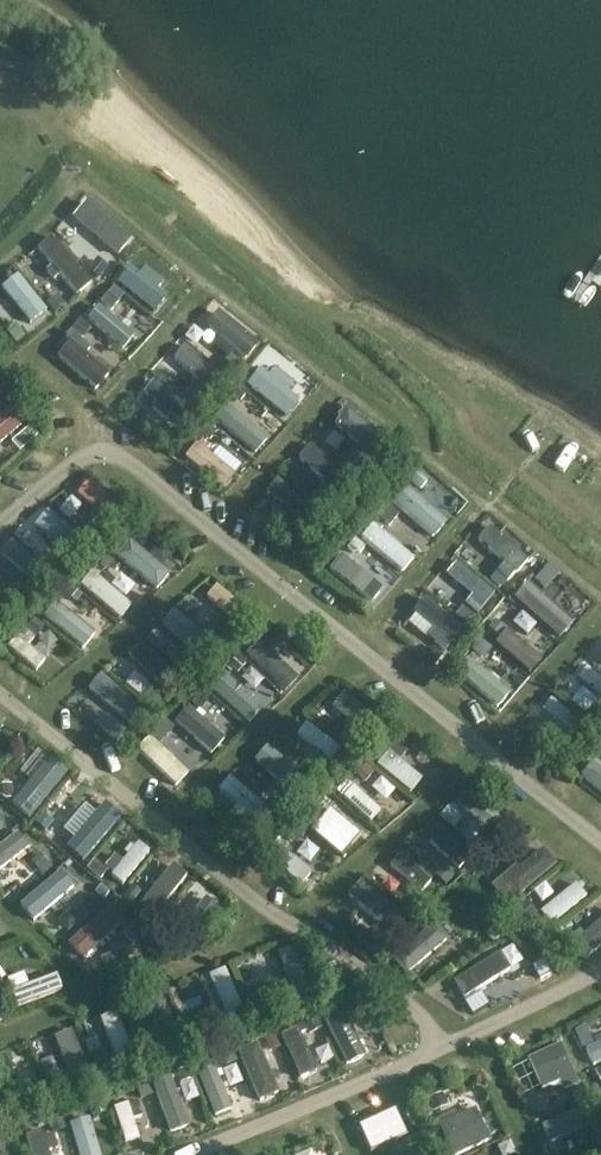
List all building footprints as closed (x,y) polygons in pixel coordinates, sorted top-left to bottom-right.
[(68,228),(109,266),(137,236),(96,197),(68,228)] [(52,236),(38,248),(53,265),(47,271),(54,279),(60,274),(78,295),(92,283),(52,236)] [(97,258),(87,270),(99,280),(109,268),(97,258)] [(138,271),(126,285),(160,315),(173,301),(138,271)] [(114,287),(100,304),(111,313),(125,296),(114,287)] [(58,294),(46,303),(55,314),(66,305),(58,294)] [(219,309),(206,325),(220,337),(214,344),(229,356),(235,349),(247,358),(260,342),(219,309)] [(80,319),(72,329),(84,338),(92,328),(80,319)] [(16,324),(6,332),(16,344),(26,336),(16,324)] [(72,341),(58,357),(97,390),(111,373),(87,353),(92,347),(72,330),(67,336),(72,341)] [(186,345),(174,359),(200,381),(194,389),(205,397),(211,390),(223,376),(186,345)] [(231,355),(221,367),(230,375),(241,363),(231,355)] [(288,419),(302,401),(261,369),(247,387),(288,419)] [(154,381),(144,393),(157,404),(153,409),(168,421),(172,415),(184,425),(194,413),(154,381)] [(238,383),(229,394),(239,403),(249,392),(238,383)] [(190,392),(183,400),(196,410),(202,401),(190,392)] [(0,400),(0,413),(10,404),(3,397),(0,400)] [(0,417),(0,448),(31,421),(16,403),(0,417)] [(342,419),(337,426),(361,445),(352,456),(366,467),(386,439),(357,417),(359,414),(348,405),(339,417),(342,419)] [(252,449),(266,433),(241,412),(227,428),(252,449)] [(164,424),(154,435),(163,443),(173,432),(164,424)] [(208,424),(200,433),(209,441),(217,431),(208,424)] [(30,426),(19,435),(29,446),(39,437),(30,426)] [(198,443),(186,458),(225,489),(236,474),(210,453),(213,449),(203,440),(200,445),(198,443)] [(312,445),(300,458),(326,481),(320,486),(331,496),(336,490),(340,493),(351,480),(312,445)] [(351,459),(342,471),(352,480),(362,469),(351,459)] [(419,473),(411,481),(421,490),(428,481),(419,473)] [(279,479),(267,492),(277,500),(272,507),(286,518),(291,511),(303,521),(314,507),(279,479)] [(89,480),(78,494),(100,512),(96,517),(107,527),(111,522),(112,522),(123,509),(89,480)] [(435,539),(452,522),(413,483),(396,500),(435,539)] [(318,491),(310,501),(321,509),(329,500),(318,491)] [(386,505),(376,517),(390,528),(400,515),(386,505)] [(54,515),(41,531),(69,555),(82,539),(54,515)] [(94,520),(85,531),(96,540),(105,529),(94,520)] [(380,520),(363,537),(402,574),(419,557),(380,520)] [(488,526),(477,539),(503,562),(489,579),(501,589),(514,572),(516,573),(527,560),(488,526)] [(144,527),(134,539),(143,546),(153,534),(144,527)] [(18,539),(4,556),(33,582),(48,566),(18,539)] [(355,539),(347,549),(353,554),(361,553),(365,547),(355,539)] [(333,566),(373,603),(387,587),(348,551),(333,566)] [(53,553),(46,562),(56,571),(64,563),(53,553)] [(107,555),(99,566),(108,572),(116,562),(107,555)] [(454,562),(445,574),(470,595),(463,603),(476,614),(492,594),(454,562)] [(550,563),(534,581),(545,591),(561,573),(550,563)] [(126,617),(137,600),(97,575),(87,591),(126,617)] [(242,624),(253,611),(222,581),(210,594),(242,624)] [(562,641),(577,624),(536,586),(520,602),(562,641)] [(72,587),(62,600),(74,609),(84,597),(72,587)] [(2,615),(12,602),(0,592),(0,614),(2,615)] [(424,598),(412,613),(432,629),(426,637),(435,645),(443,651),(461,628),(424,598)] [(80,643),(92,629),(58,600),(46,613),(80,643)] [(512,604),(502,615),(511,623),(521,612),(512,604)] [(463,607),(455,616),(465,625),(473,616),(463,607)] [(196,650),(209,634),(176,608),(163,624),(196,650)] [(34,618),(25,629),(36,638),(45,627),(34,618)] [(529,676),(545,660),(512,627),(496,642),(529,676)] [(24,628),(9,647),(37,670),(46,660),(28,646),(35,637),(24,628)] [(223,628),(216,636),(225,644),(232,636),(223,628)] [(283,633),(276,639),(284,644),(290,638),(283,633)] [(480,638),(471,650),(485,660),(493,649),(480,638)] [(133,653),(166,688),(179,675),(147,640),(133,653)] [(281,690),(296,675),(262,644),(248,659),(281,690)] [(435,645),(428,654),(439,662),(446,653),(443,651),(435,645)] [(185,657),(177,667),(188,675),(196,665),(185,657)] [(236,663),(227,673),(236,680),(245,670),(236,663)] [(600,695),(600,672),(592,664),(581,677),(600,695)] [(486,666),(472,682),(501,709),(516,693),(486,666)] [(102,676),(89,691),(129,725),(142,710),(102,676)] [(232,679),(218,694),(245,719),(259,704),(232,679)] [(150,688),(141,700),(149,706),(150,705),(155,709),(162,701),(158,697),(159,695),(150,688)] [(202,691),(191,703),(200,711),(211,699),(202,691)] [(345,693),(334,707),(357,726),(353,731),(365,740),(380,722),(345,693)] [(556,695),(544,709),(576,738),(589,725),(556,695)] [(591,718),(599,727),(600,725),(600,710),(600,709),(591,718)] [(163,717),(147,734),(158,745),(175,728),(163,717)] [(115,720),(106,732),(114,738),(124,727),(115,720)] [(333,759),(343,745),(310,722),(300,735),(333,759)] [(346,731),(339,739),(354,752),(361,744),(346,731)] [(402,733),(395,741),(409,752),(416,744),(402,733)] [(273,772),(292,790),(305,776),(268,740),(246,763),(265,781),(273,772)] [(566,742),(559,751),(567,757),(574,748),(566,742)] [(395,745),(378,765),(412,793),(423,780),(401,761),(406,754),(395,745)] [(55,756),(16,803),(34,818),(73,771),(55,756)] [(583,777),(600,792),(600,762),(597,759),(583,777)] [(316,761),(309,772),(318,778),(325,768),(316,761)] [(366,763),(357,774),(366,782),(376,771),(366,763)] [(259,826),(274,810),(235,774),(220,790),(259,826)] [(0,786),(0,797),(6,800),(14,799),(12,785),(0,786)] [(358,786),(346,800),(373,824),(385,810),(358,786)] [(86,808),(100,796),(91,787),(78,799),(86,808)] [(475,787),(461,803),(499,837),(514,821),(475,787)] [(277,796),(272,803),(281,810),(286,803),(277,796)] [(112,804),(76,838),(88,851),(124,818),(112,804)] [(331,810),(313,831),(342,857),(360,836),(331,810)] [(47,811),(37,823),(50,833),(59,820),(47,811)] [(293,825),(285,834),(296,844),(305,835),(293,825)] [(248,826),(238,837),(245,843),(255,833),(248,826)] [(0,846),(0,870),(34,846),(23,830),(0,846)] [(480,834),(471,845),(482,854),(491,843),(480,834)] [(116,856),(106,868),(113,874),(112,876),(123,885),(150,852),(139,843),(123,862),(116,856)] [(514,866),(490,886),(505,905),(516,897),(555,866),(542,849),(517,869),(514,866)] [(314,872),(300,854),(286,864),(299,883),(314,872)] [(398,854),(388,866),(409,884),(403,890),(414,899),(429,881),(398,854)] [(477,854),(468,862),(472,866),(480,859),(477,854)] [(40,855),(31,862),(43,877),(52,869),(40,855)] [(94,860),(87,869),(100,880),(108,871),(94,860)] [(152,918),(194,876),(180,862),(138,904),(152,918)] [(443,863),(435,873),(445,882),(454,871),(443,863)] [(66,868),(21,905),(36,922),(80,886),(66,868)] [(390,934),(408,914),(366,877),(349,897),(390,934)] [(581,879),(540,911),(552,926),(593,894),(581,879)] [(101,886),(96,893),(105,899),(110,893),(101,886)] [(132,886),(123,897),(132,904),(141,893),(132,886)] [(92,894),(80,904),(89,914),(101,904),(92,894)] [(407,898),(400,908),(410,915),(417,906),(407,898)] [(525,898),(516,906),(528,920),(537,913),(525,898)] [(112,902),(74,942),(92,959),(130,918),(112,902)] [(189,909),(181,920),(200,935),(218,912),(207,903),(197,916),(189,909)] [(71,910),(57,921),(67,933),(81,922),(71,910)] [(162,916),(155,924),(168,934),(175,926),(162,916)] [(566,941),(584,961),(600,945),(600,919),(582,936),(578,931),(566,941)] [(132,924),(123,932),(133,943),(142,935),(132,924)] [(494,924),(484,934),(494,944),(504,934),(494,924)] [(373,926),(363,938),(375,947),(384,936),(373,926)] [(558,927),(547,936),(558,948),(569,939),(558,927)] [(294,942),(279,948),(291,980),(280,984),(284,996),(295,992),(299,1003),(315,997),(294,942)] [(544,961),(533,966),(540,980),(551,974),(544,961)] [(226,967),(207,976),(229,1025),(249,1016),(226,967)] [(21,1006),(72,991),(66,971),(15,986),(21,1006)] [(481,993),(465,1003),(473,1016),(489,1005),(481,993)] [(362,1000),(349,1007),(357,1021),(369,1015),(362,1000)] [(136,1001),(122,1005),(126,1018),(140,1013),(136,1001)] [(352,1065),(374,1050),(346,1005),(323,1019),(352,1065)] [(265,1006),(257,1009),(260,1019),(268,1016),(265,1006)] [(172,1007),(153,1012),(160,1039),(179,1034),(172,1007)] [(102,1017),(117,1067),(138,1061),(122,1011),(102,1017)] [(318,1017),(304,1024),(309,1034),(323,1027),(318,1017)] [(197,1023),(184,1028),(188,1039),(190,1039),(191,1044),(201,1040),(200,1035),(201,1035),(197,1023)] [(585,1025),(574,1030),(582,1049),(593,1044),(585,1025)] [(56,1034),(69,1079),(91,1073),(78,1028),(56,1034)] [(299,1033),(284,1040),(300,1075),(315,1068),(308,1054),(317,1050),(311,1038),(303,1042),(299,1033)] [(274,1034),(264,1039),(270,1053),(281,1048),(274,1034)] [(560,1037),(552,1040),(554,1046),(563,1042),(560,1037)] [(235,1055),(259,1102),(286,1088),(262,1041),(235,1055)] [(585,1051),(592,1066),(600,1062),(600,1043),(585,1051)] [(560,1045),(526,1060),(539,1091),(558,1082),(562,1091),(577,1084),(560,1045)] [(233,1051),(221,1056),(226,1067),(238,1062),(233,1051)] [(0,1058),(0,1086),(11,1115),(35,1105),(28,1086),(20,1089),(6,1055),(0,1058)] [(108,1063),(96,1067),(100,1077),(111,1073),(108,1063)] [(189,1067),(176,1071),(181,1084),(194,1080),(189,1067)] [(201,1081),(218,1117),(238,1107),(221,1071),(201,1081)] [(201,1096),(186,1102),(175,1076),(152,1086),(172,1133),(210,1117),(201,1096)] [(61,1079),(48,1084),(53,1096),(66,1091),(61,1079)] [(150,1085),(138,1089),(141,1100),(153,1096),(150,1085)] [(582,1086),(569,1092),(575,1105),(588,1100),(582,1086)] [(46,1087),(35,1091),(40,1103),(51,1099),(46,1087)] [(442,1093),(428,1098),(434,1112),(448,1106),(442,1093)] [(129,1104),(115,1109),(126,1144),(140,1139),(134,1120),(143,1117),(138,1103),(129,1106),(129,1104)] [(546,1123),(554,1142),(597,1124),(589,1105),(546,1123)] [(437,1126),(450,1154),(458,1154),(488,1142),(474,1110),(437,1126)] [(394,1111),(357,1127),(368,1152),(404,1136),(394,1111)] [(62,1118),(50,1122),(53,1134),(66,1130),(62,1118)] [(70,1125),(79,1154),(101,1154),(91,1119),(70,1125)] [(26,1137),(31,1154),(50,1154),(49,1152),(58,1150),(54,1136),(45,1138),(43,1132),(26,1137)]
